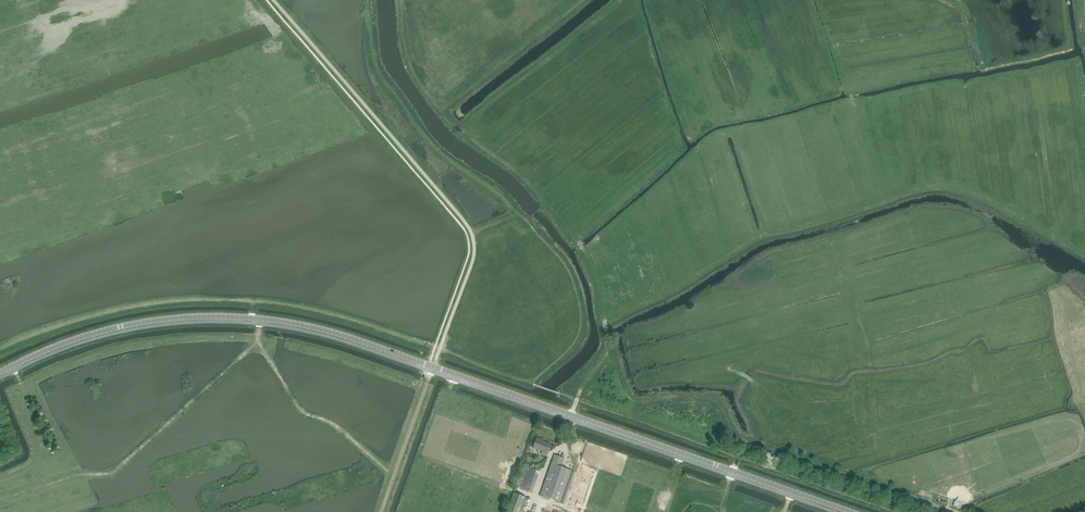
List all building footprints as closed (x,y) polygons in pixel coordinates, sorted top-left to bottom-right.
[(542,451),(541,454),(547,457),(551,444),(541,440),(541,439),(536,438),(533,448),(542,451)] [(554,455),(540,495),(550,499),(555,500),(561,502),(572,470),(571,470),(561,467),(564,458),(559,456),(554,455)] [(523,466),(516,487),(532,492),(539,472),(523,466)] [(507,511),(521,511),(526,497),(513,493),(507,511)]
